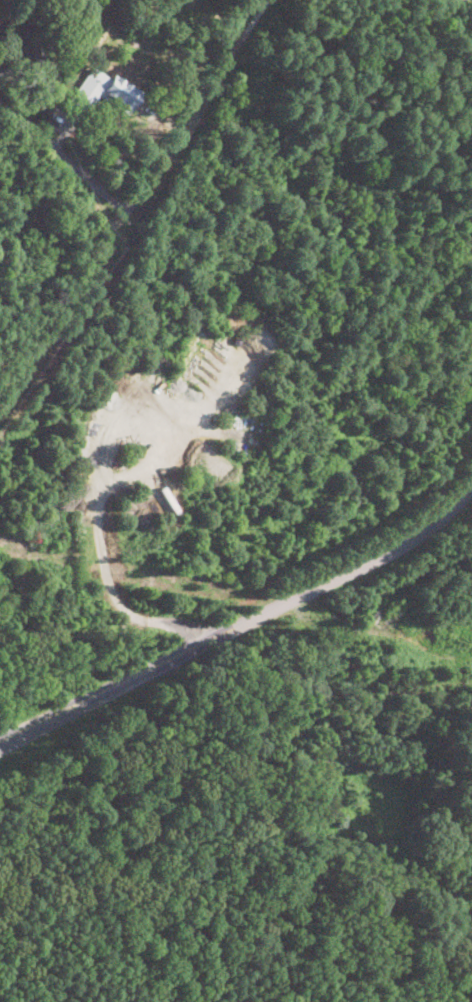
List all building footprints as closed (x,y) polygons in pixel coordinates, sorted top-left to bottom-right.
[(102,91),(88,112),(70,100),(92,67),(110,79),(102,91)]
